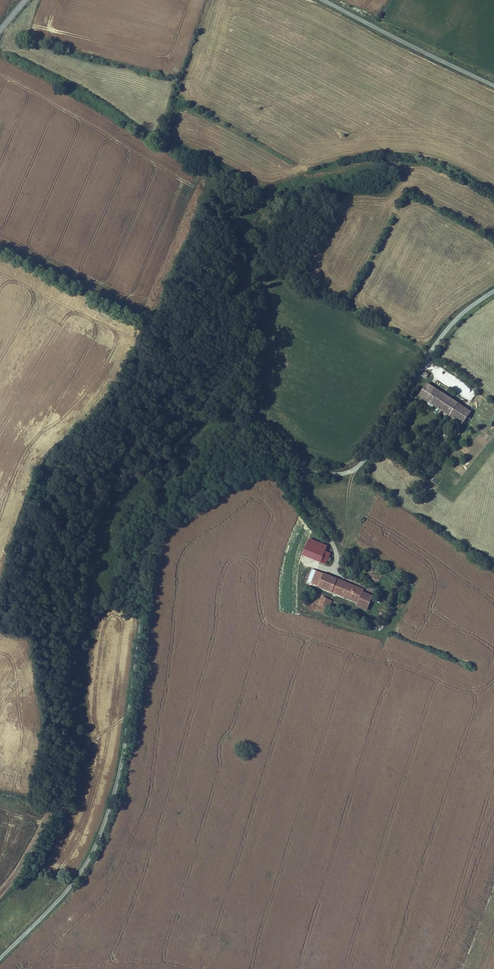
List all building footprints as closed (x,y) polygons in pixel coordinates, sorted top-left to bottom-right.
[(415,392),(423,399),(431,386),(421,382),(415,392)] [(467,408),(431,386),(423,399),(459,421),(467,408)] [(301,549),(324,558),(328,548),(323,545),(325,540),(307,533),(301,549)] [(357,602),(371,608),(377,594),(364,588),(365,585),(315,565),(310,579),(358,599),(357,602)] [(331,601),(321,597),(318,603),(328,607),(331,601)]
